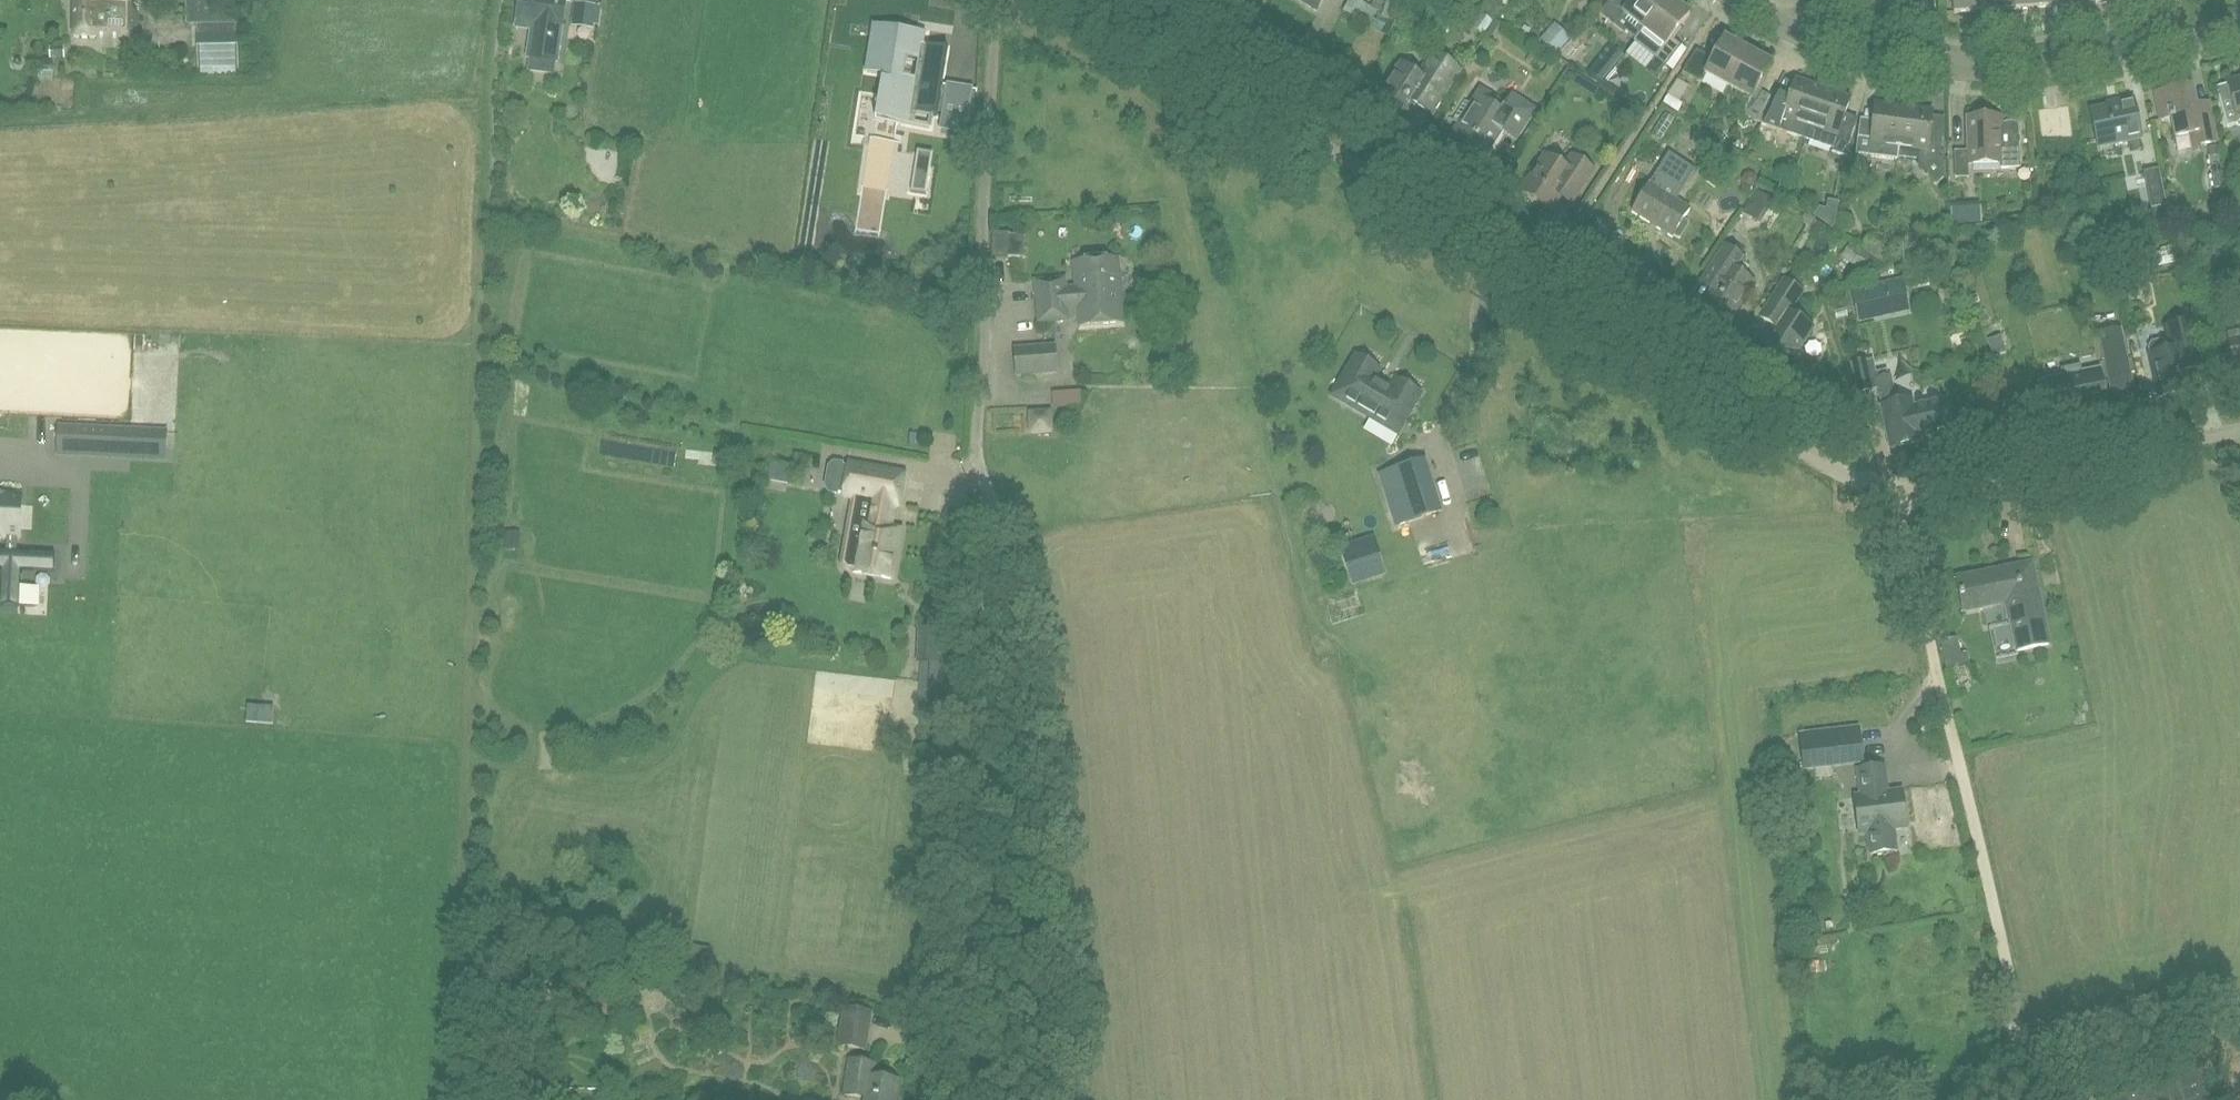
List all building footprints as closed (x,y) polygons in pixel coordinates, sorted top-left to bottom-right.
[(73,38),(104,39),(103,48),(136,49),(137,17),(131,17),(131,0),(74,0),(73,38)] [(186,25),(196,24),(197,41),(197,60),(234,59),(233,37),(235,37),(234,0),(185,0),(186,25)] [(566,0),(519,0),(516,21),(535,23),(530,58),(555,62),(560,27),(562,27),(566,0)] [(596,0),(568,0),(567,13),(596,14),(596,0)] [(1317,10),(1323,0),(1301,0),(1317,10)] [(1344,11),(1368,26),(1377,12),(1358,0),(1351,0),(1344,11)] [(1393,20),(1400,0),(1388,0),(1382,16),(1393,20)] [(1667,0),(1633,0),(1629,4),(1624,0),(1616,0),(1603,17),(1624,34),(1626,31),(1636,39),(1644,29),(1667,0)] [(1689,15),(1671,0),(1667,0),(1644,29),(1636,39),(1634,42),(1655,58),(1649,65),(1660,73),(1682,46),(1671,37),(1689,15)] [(1844,9),(1850,8),(1854,1),(1854,0),(1829,0),(1844,9)] [(1954,13),(1972,12),(1980,11),(1979,0),(1953,0),(1954,13)] [(1980,11),(1995,10),(2005,10),(2004,0),(1979,0),(1980,11)] [(2005,10),(2019,9),(2031,8),(2030,0),(2004,0),(2005,10)] [(2031,8),(2043,7),(2056,6),(2056,0),(2030,0),(2031,8)] [(1472,17),(1486,25),(1493,12),(1479,4),(1472,17)] [(937,116),(947,49),(917,44),(919,33),(890,28),(888,40),(871,37),(869,52),(886,55),(877,111),(906,116),(907,107),(912,107),(911,112),(937,116)] [(1728,86),(1747,51),(1724,38),(1712,59),(1696,50),(1682,73),(1700,82),(1705,73),(1728,86)] [(1432,116),(1462,71),(1432,51),(1423,65),(1428,67),(1421,77),(1400,64),(1377,99),(1392,109),(1390,110),(1405,120),(1415,105),(1432,116)] [(1770,64),(1747,51),(1728,86),(1751,98),(1742,114),(1756,122),(1770,97),(1756,89),(1770,64)] [(1806,138),(1823,89),(1795,79),(1790,96),(1776,91),(1772,99),(1761,123),(1806,138)] [(2226,83),(2226,85),(2215,88),(2226,127),(2237,124),(2238,125),(2239,125),(2239,79),(2226,83)] [(2192,147),(2217,142),(2210,112),(2197,115),(2191,86),(2154,93),(2160,120),(2171,118),(2175,137),(2189,134),(2192,147)] [(1850,98),(1823,89),(1806,138),(1833,147),(1831,152),(1844,156),(1854,127),(1842,122),(1850,98)] [(1519,136),(1536,109),(1511,94),(1505,104),(1497,99),(1495,102),(1478,91),(1470,104),(1464,100),(1451,120),(1457,124),(1448,139),(1467,151),(1470,146),(1486,157),(1505,128),(1519,136)] [(2074,92),(2046,94),(2047,121),(2076,120),(2074,92)] [(2097,147),(2141,138),(2133,98),(2117,101),(2118,104),(2090,110),(2097,147)] [(1897,158),(1903,107),(1875,104),(1872,129),(1858,128),(1855,154),(1897,160),(1897,158)] [(1932,111),(1903,107),(1897,158),(1916,161),(1936,186),(1944,180),(1944,158),(1940,158),(1942,138),(1929,137),(1932,111)] [(2020,168),(2019,124),(2000,124),(2000,116),(1966,117),(1967,151),(1954,151),(1955,178),(1968,178),(1968,164),(2000,164),(2000,169),(2020,168)] [(1693,169),(1680,161),(1685,152),(1675,145),(1669,154),(1668,154),(1650,184),(1649,183),(1631,212),(1672,235),(1688,209),(1674,200),(1693,169)] [(1579,194),(1594,170),(1577,159),(1569,170),(1544,154),(1519,192),(1550,213),(1568,186),(1579,194)] [(2151,208),(2153,219),(2167,216),(2165,206),(2166,205),(2158,168),(2143,171),(2151,208)] [(926,175),(913,173),(910,192),(923,194),(926,175)] [(1742,196),(1755,208),(1771,190),(1758,178),(1742,196)] [(990,260),(1008,261),(1010,232),(992,231),(990,260)] [(1728,323),(1754,283),(1736,272),(1744,259),(1725,246),(1710,268),(1721,275),(1701,305),(1728,323)] [(2182,289),(2175,256),(2158,260),(2165,292),(2182,289)] [(1036,282),(1038,302),(1040,321),(1066,319),(1065,309),(1079,308),(1080,326),(1121,322),(1119,293),(1116,259),(1075,262),(1077,289),(1064,290),(1063,280),(1036,282)] [(1813,328),(1790,313),(1804,293),(1799,290),(1805,281),(1790,271),(1784,280),(1777,291),(1776,291),(1759,317),(1774,327),(1755,354),(1784,373),(1785,371),(1801,382),(1814,362),(1797,351),(1813,328)] [(2010,319),(1984,326),(1995,368),(2022,360),(2010,319)] [(2158,397),(2189,390),(2186,373),(2202,369),(2200,358),(2192,321),(2175,325),(2163,327),(2166,343),(2162,340),(2151,342),(2149,347),(2150,354),(2149,354),(2158,397)] [(2098,333),(2107,374),(2108,374),(2108,373),(2127,368),(2128,369),(2129,369),(2120,328),(2098,333)] [(2210,339),(2215,359),(2230,356),(2235,377),(2239,376),(2239,333),(2210,339)] [(1054,347),(1015,350),(1017,374),(1056,371),(1054,347)] [(1401,421),(1418,392),(1398,381),(1392,391),(1389,389),(1390,388),(1375,379),(1374,380),(1371,378),(1377,368),(1357,356),(1340,386),(1340,387),(1335,395),(1343,400),(1344,404),(1348,403),(1372,416),(1396,430),(1401,421)] [(1850,363),(1857,394),(1874,391),(1867,359),(1850,363)] [(2044,379),(2054,424),(2110,412),(2100,367),(2082,371),(2081,365),(2061,369),(2063,375),(2044,379)] [(1952,429),(1945,399),(1912,407),(1911,400),(1896,403),(1890,376),(1875,379),(1877,389),(1878,388),(1883,407),(1881,407),(1883,418),(1881,419),(1884,433),(1887,433),(1890,448),(1920,441),(1919,437),(1952,429)] [(1052,394),(1079,395),(1079,378),(1052,377),(1052,394)] [(1051,420),(1050,396),(1029,397),(1030,421),(1051,420)] [(59,427),(58,450),(103,452),(104,429),(59,427)] [(131,430),(129,453),(165,455),(166,432),(131,430)] [(1441,511),(1425,460),(1378,475),(1395,527),(1419,519),(1419,518),(1441,511)] [(862,522),(859,541),(850,539),(845,543),(841,564),(845,569),(853,571),(853,572),(878,577),(891,579),(899,528),(889,527),(893,504),(898,504),(903,474),(848,464),(843,495),(871,500),(867,523),(862,522)] [(0,538),(1,536),(6,536),(6,537),(7,537),(6,552),(0,552),(0,558),(0,570),(2,570),(1,606),(19,607),(19,606),(34,607),(35,587),(19,586),(20,571),(54,572),(55,554),(17,552),(18,537),(20,498),(0,497),(0,538)] [(1369,545),(1368,533),(1347,535),(1348,547),(1369,545)] [(1963,611),(2004,602),(2015,652),(2024,650),(2049,644),(2034,572),(2019,575),(2017,566),(1956,578),(1963,611)] [(1946,668),(1970,664),(1967,652),(1960,653),(1957,638),(1940,641),(1946,668)] [(942,662),(921,661),(918,708),(938,709),(942,662)] [(1797,766),(1854,760),(1851,731),(1793,737),(1797,766)] [(1885,767),(1875,769),(1855,771),(1858,794),(1853,794),(1857,835),(1866,835),(1868,855),(1895,852),(1892,828),(1906,826),(1902,791),(1888,793),(1885,767)] [(659,838),(675,850),(682,842),(666,829),(659,838)] [(838,1045),(865,1050),(871,1012),(844,1008),(838,1045)] [(2102,1099),(2212,1099),(2198,1056),(2098,1088),(2102,1099)] [(898,1080),(872,1076),(874,1064),(849,1060),(844,1095),(865,1098),(865,1099),(895,1099),(898,1080)]
